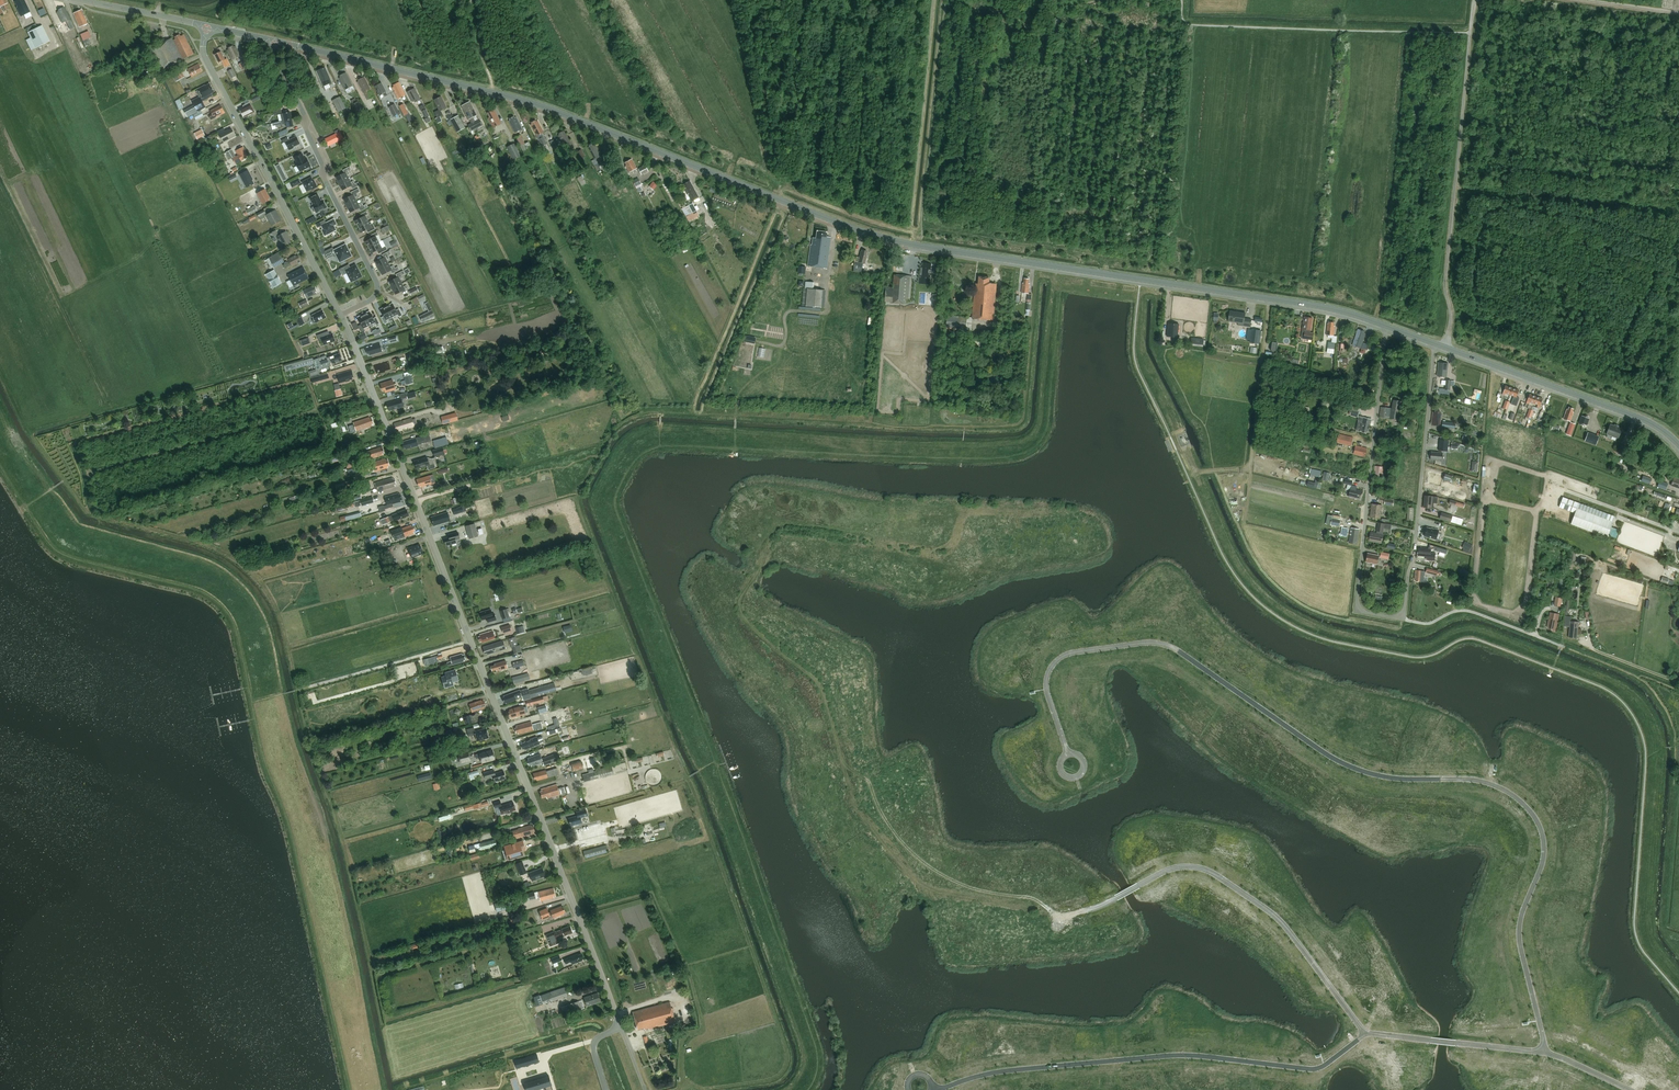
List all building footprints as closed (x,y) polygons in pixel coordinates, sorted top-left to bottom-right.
[(1,7),(2,6),(4,11),(9,9),(6,4),(8,3),(6,0),(0,0),(0,5),(1,7)] [(18,7),(17,7),(21,16),(30,12),(25,0),(17,0),(15,1),(18,7)] [(59,11),(57,12),(63,23),(68,21),(70,19),(64,7),(58,9),(59,11)] [(76,13),(74,14),(80,27),(88,24),(82,11),(81,12),(80,10),(75,12),(76,13)] [(36,28),(35,24),(26,28),(28,32),(36,48),(50,41),(43,25),(36,28)] [(89,31),(80,34),(83,41),(91,37),(89,31)] [(176,63),(186,58),(194,54),(185,35),(181,36),(180,34),(175,37),(176,39),(174,40),(173,38),(150,50),(161,71),(162,70),(164,74),(171,71),(169,67),(170,66),(172,70),(177,67),(176,63)] [(233,46),(229,48),(230,49),(228,50),(233,60),(241,56),(236,46),(234,47),(233,46)] [(139,49),(129,54),(132,60),(138,57),(136,54),(141,52),(139,49)] [(215,55),(217,58),(220,63),(223,61),(226,67),(231,65),(227,59),(226,60),(221,51),(215,55)] [(250,68),(246,60),(242,62),(239,64),(242,69),(245,67),(246,70),(250,68)] [(203,71),(199,64),(188,69),(192,77),(203,71)] [(177,81),(185,77),(183,72),(188,69),(187,67),(173,75),(177,81)] [(329,84),(332,83),(326,67),(317,71),(324,86),(326,85),(329,84)] [(340,78),(339,78),(345,90),(346,90),(353,86),(346,73),(340,76),(341,77),(340,78)] [(374,97),(371,89),(365,77),(359,80),(360,81),(358,82),(367,100),(374,97)] [(394,85),(394,87),(393,88),(399,99),(406,95),(399,82),(394,85)] [(388,95),(386,92),(387,92),(382,83),(375,86),(380,95),(384,93),(386,97),(388,95)] [(200,97),(193,101),(196,107),(197,110),(198,112),(206,108),(203,101),(213,96),(212,93),(215,92),(210,84),(206,86),(205,85),(199,89),(199,90),(197,91),(200,97)] [(413,102),(414,101),(415,103),(421,99),(415,88),(408,92),(413,102)] [(346,108),(341,96),(332,100),(338,112),(346,108)] [(437,118),(443,115),(441,111),(447,108),(442,97),(435,100),(440,110),(435,112),(437,118)] [(359,101),(353,105),(357,112),(363,109),(359,101)] [(470,101),(462,106),(470,120),(470,119),(472,123),(469,125),(472,131),(478,128),(479,131),(485,128),(480,119),(476,121),(474,117),(477,115),(470,101)] [(244,107),(240,109),(244,118),(255,112),(250,102),(245,105),(243,106),(244,107)] [(395,103),(389,107),(394,115),(399,112),(395,103)] [(404,104),(400,106),(401,108),(404,114),(408,112),(405,106),(404,104)] [(213,114),(210,116),(212,120),(225,113),(221,105),(215,109),(212,111),(213,114)] [(425,106),(420,108),(422,112),(426,118),(430,116),(426,110),(427,110),(425,106)] [(494,128),(498,125),(502,123),(494,110),(488,113),(490,117),(489,118),(494,128)] [(202,111),(194,115),(197,120),(204,116),(202,111)] [(284,114),(281,114),(281,117),(282,121),(285,120),(285,121),(286,120),(292,119),(290,112),(284,113),(284,114)] [(410,113),(406,115),(409,122),(410,125),(411,125),(415,123),(410,113)] [(451,115),(448,117),(450,121),(451,120),(457,132),(466,128),(459,115),(455,118),(453,118),(451,115)] [(510,119),(511,120),(509,121),(515,133),(523,129),(517,117),(515,118),(514,116),(510,119)] [(279,121),(273,123),(273,126),(276,125),(276,126),(279,125),(286,124),(287,128),(294,126),(292,119),(286,120),(285,121),(285,120),(282,121),(279,121)] [(538,121),(537,122),(536,120),(532,123),(533,124),(531,125),(537,137),(542,134),(544,133),(538,121)] [(225,131),(220,134),(224,142),(236,136),(233,129),(230,130),(229,129),(225,131)] [(570,149),(574,147),(565,132),(564,132),(563,131),(559,133),(560,135),(558,136),(565,147),(568,146),(570,149)] [(340,132),(325,139),(329,146),(344,139),(340,132)] [(526,144),(521,135),(516,138),(525,155),(529,153),(529,152),(533,149),(529,142),(526,144)] [(300,144),(297,137),(289,140),(288,137),(282,140),(283,143),(285,142),(289,150),(294,148),(293,147),(300,144)] [(544,137),(539,140),(542,146),(548,144),(544,137)] [(590,147),(588,148),(595,159),(602,155),(600,152),(598,148),(596,144),(594,144),(593,143),(589,145),(590,147)] [(521,157),(515,144),(507,147),(514,160),(521,157)] [(237,155),(238,157),(237,157),(239,162),(247,158),(246,157),(248,156),(243,147),(237,151),(238,154),(237,155)] [(226,153),(229,160),(233,158),(236,156),(232,150),(226,153)] [(583,150),(576,153),(580,160),(586,157),(583,150)] [(302,154),(295,157),(297,163),(296,163),(299,171),(304,168),(305,169),(308,167),(308,166),(310,166),(307,158),(304,159),(302,154)] [(599,164),(595,166),(597,171),(604,167),(604,168),(611,164),(608,158),(599,164)] [(627,166),(626,166),(630,173),(637,169),(632,159),(625,163),(627,166)] [(642,175),(648,171),(645,165),(639,169),(642,175)] [(345,173),(336,177),(339,184),(349,179),(347,175),(350,174),(349,171),(352,169),(350,166),(343,170),(345,173)] [(247,187),(254,184),(252,180),(253,179),(249,170),(240,175),(247,187)] [(582,176),(578,179),(582,187),(587,184),(582,176)] [(313,180),(312,177),(302,182),(307,191),(313,189),(318,187),(314,179),(313,180)] [(292,187),(301,183),(299,178),(290,182),(292,187)] [(639,178),(633,181),(634,182),(636,187),(642,184),(639,179),(639,178)] [(349,179),(339,184),(342,190),(351,186),(352,187),(353,189),(360,185),(358,182),(355,184),(354,181),(351,182),(349,179)] [(688,194),(692,202),(700,198),(690,181),(684,184),(685,185),(684,186),(685,188),(688,194)] [(507,188),(510,194),(516,191),(513,185),(507,188)] [(352,195),(344,199),(347,206),(357,201),(355,197),(358,196),(357,193),(360,191),(358,188),(351,192),(352,194),(352,195)] [(268,199),(270,198),(266,189),(258,194),(263,203),(269,200),(268,199)] [(251,191),(241,197),(242,198),(243,200),(245,203),(254,198),(251,191)] [(318,195),(311,198),(314,205),(313,205),(314,207),(313,208),(312,209),(313,211),(314,211),(316,210),(317,212),(327,207),(323,200),(320,201),(320,199),(318,195)] [(357,201),(347,206),(350,212),(359,208),(360,209),(361,211),(368,207),(366,204),(363,206),(362,203),(359,204),(357,201)] [(687,206),(682,209),(688,220),(688,221),(694,218),(692,213),(697,210),(695,206),(689,210),(687,206)] [(280,221),(279,220),(281,219),(276,210),(267,215),(273,225),(280,221)] [(361,218),(355,221),(356,224),(357,224),(358,226),(368,221),(365,215),(368,214),(367,211),(360,214),(362,217),(361,218)] [(336,224),(334,220),(334,219),(327,223),(325,220),(316,224),(318,228),(322,226),(324,229),(323,230),(325,235),(327,234),(327,235),(330,233),(336,230),(333,225),(336,224)] [(368,221),(358,226),(360,229),(359,230),(361,233),(367,230),(368,229),(369,232),(376,229),(373,223),(370,224),(368,221)] [(389,225),(381,229),(383,234),(389,231),(389,230),(391,229),(389,225)] [(290,241),(291,240),(287,231),(279,235),(276,230),(271,234),(275,242),(280,239),(284,246),(291,243),(290,241)] [(670,233),(675,243),(683,239),(679,232),(678,232),(676,230),(670,233)] [(811,245),(808,266),(827,269),(831,238),(827,237),(827,232),(817,231),(816,238),(813,238),(812,245),(811,245)] [(371,238),(365,242),(367,245),(367,244),(369,247),(379,242),(382,241),(379,235),(377,232),(371,235),(372,238),(371,238)] [(379,242),(369,247),(370,250),(371,253),(377,250),(378,250),(380,253),(387,249),(386,246),(385,246),(382,248),(379,242)] [(325,251),(324,252),(325,253),(328,258),(330,257),(328,254),(331,252),(333,256),(336,254),(338,257),(340,262),(345,260),(348,258),(349,257),(351,256),(349,252),(349,251),(348,249),(347,248),(346,245),(334,251),(333,247),(325,251)] [(860,257),(855,256),(854,271),(861,273),(863,264),(866,264),(867,256),(866,256),(867,251),(863,250),(862,252),(861,252),(860,257)] [(384,258),(376,262),(379,268),(389,263),(387,260),(390,258),(388,256),(392,254),(390,251),(382,255),(383,256),(384,258)] [(271,268),(283,261),(279,252),(266,259),(271,268)] [(292,266),(301,261),(298,256),(297,256),(296,255),(288,259),(292,266)] [(389,263),(379,268),(382,275),(391,270),(392,272),(392,273),(400,269),(398,266),(395,268),(393,265),(391,267),(389,263)] [(920,278),(920,283),(930,284),(930,279),(932,264),(923,263),(923,265),(921,265),(920,278)] [(349,264),(340,268),(343,275),(347,273),(352,281),(353,280),(354,281),(356,280),(356,279),(362,276),(356,265),(351,267),(349,264)] [(294,285),(309,278),(304,267),(288,275),(294,285)] [(277,274),(274,269),(266,274),(269,279),(268,279),(271,284),(273,287),(282,283),(280,279),(277,274)] [(397,277),(389,281),(392,288),(402,283),(400,279),(403,278),(402,275),(405,273),(403,270),(396,274),(397,276),(397,277)] [(913,277),(894,275),(893,288),(886,287),(885,297),(892,298),(892,303),(906,304),(907,299),(911,299),(913,277)] [(975,291),(973,318),(994,320),(997,284),(990,283),(990,278),(980,278),(979,284),(977,284),(976,291),(975,291)] [(1022,293),(1028,294),(1027,302),(1031,302),(1032,294),(1029,294),(1030,284),(1029,284),(1029,280),(1025,279),(1024,283),(1023,283),(1022,293)] [(804,288),(802,306),(822,308),(823,290),(813,289),(814,282),(806,281),(805,288),(804,288)] [(402,283),(392,288),(395,294),(408,288),(407,285),(404,286),(402,283)] [(316,291),(317,290),(315,286),(314,287),(313,285),(302,290),(306,298),(316,293),(316,291)] [(417,287),(409,291),(411,296),(419,292),(417,287)] [(306,299),(298,303),(301,308),(309,304),(306,299)] [(423,322),(435,316),(428,302),(425,303),(429,311),(420,316),(423,322)] [(396,310),(395,308),(393,303),(387,306),(392,317),(398,314),(399,317),(402,315),(399,309),(396,310)] [(385,324),(388,322),(387,319),(392,317),(387,306),(381,309),(384,316),(381,317),(385,324)] [(326,317),(322,310),(318,312),(316,313),(312,315),(314,319),(313,319),(313,320),(314,322),(315,323),(316,322),(326,317)] [(370,311),(367,312),(367,313),(364,315),(369,325),(375,322),(376,325),(379,323),(376,317),(373,318),(370,311)] [(1252,320),(1245,319),(1246,314),(1231,311),(1229,322),(1239,324),(1239,326),(1251,328),(1252,320)] [(364,328),(369,325),(364,315),(361,316),(361,315),(358,317),(362,324),(359,326),(360,328),(362,332),(365,330),(364,328)] [(966,329),(967,316),(948,315),(947,327),(966,329)] [(301,316),(296,319),(300,326),(305,323),(301,316)] [(1304,319),(1303,328),(1306,329),(1306,331),(1305,331),(1304,338),(1313,339),(1314,332),(1310,332),(1310,330),(1312,318),(1306,317),(1306,320),(1304,319)] [(759,321),(757,328),(766,330),(768,324),(759,321)] [(1334,336),(1335,326),(1333,326),(1334,322),(1329,322),(1329,323),(1328,324),(1327,335),(1334,336)] [(1178,338),(1179,325),(1168,324),(1167,337),(1178,338)] [(1250,342),(1252,343),(1259,344),(1261,334),(1262,331),(1252,329),(1252,330),(1250,340),(1250,342)] [(1358,329),(1352,345),(1361,348),(1365,334),(1364,333),(1364,332),(1358,329)] [(359,334),(362,340),(369,336),(366,331),(359,334)] [(335,341),(332,333),(325,335),(324,332),(317,335),(318,338),(322,337),(325,344),(335,341)] [(309,337),(300,340),(302,346),(311,343),(309,337)] [(1205,338),(1192,337),(1191,345),(1204,346),(1204,344),(1206,344),(1206,340),(1204,340),(1205,338)] [(370,355),(382,351),(380,343),(373,345),(373,344),(365,347),(367,354),(369,353),(370,355)] [(313,358),(285,366),(285,368),(286,372),(315,364),(317,369),(318,369),(320,368),(321,368),(322,368),(329,366),(329,363),(332,362),(333,364),(333,365),(336,363),(342,361),(339,353),(326,358),(326,356),(314,360),(313,359),(313,358)] [(388,369),(386,361),(374,364),(376,372),(388,369)] [(1447,376),(1448,363),(1439,362),(1437,375),(1447,376)] [(346,382),(350,381),(350,380),(353,379),(352,377),(354,377),(352,370),(338,374),(340,383),(346,381),(346,382)] [(312,383),(329,378),(328,373),(311,378),(312,383)] [(411,374),(404,376),(406,385),(413,383),(411,374)] [(385,390),(386,393),(396,389),(393,380),(381,384),(383,391),(385,390)] [(1506,385),(1503,394),(1505,395),(1506,393),(1510,394),(1513,387),(1506,385)] [(1513,387),(1510,394),(1514,396),(1511,404),(1517,406),(1520,398),(1517,397),(1519,389),(1513,387)] [(1530,394),(1527,403),(1529,404),(1530,402),(1534,403),(1536,396),(1530,394)] [(1536,396),(1534,403),(1538,404),(1537,406),(1539,407),(1543,398),(1536,396)] [(404,407),(402,398),(396,400),(396,401),(394,401),(387,403),(389,411),(404,407)] [(1382,407),(1380,417),(1390,418),(1400,419),(1402,401),(1393,400),(1392,408),(1382,407)] [(1570,421),(1573,412),(1572,412),(1573,408),(1569,407),(1568,410),(1567,409),(1564,418),(1570,421)] [(1440,425),(1442,413),(1440,413),(1440,411),(1436,410),(1435,412),(1433,412),(1431,424),(1440,425)] [(443,424),(458,420),(456,412),(441,416),(443,424)] [(1368,432),(1372,419),(1362,417),(1359,416),(1358,420),(1361,421),(1361,422),(1363,422),(1361,430),(1362,430),(1362,432),(1366,433),(1367,431),(1368,432)] [(1581,416),(1579,423),(1582,425),(1583,423),(1586,424),(1587,425),(1589,419),(1588,418),(1581,416)] [(372,424),(373,423),(372,418),(370,418),(369,417),(354,422),(354,424),(348,426),(351,433),(372,426),(372,424)] [(407,419),(394,423),(396,429),(398,429),(398,431),(409,427),(414,426),(414,425),(417,424),(417,423),(416,419),(415,419),(412,419),(412,418),(407,419)] [(1611,425),(1608,435),(1617,438),(1617,437),(1620,429),(1611,425)] [(1339,433),(1337,442),(1351,445),(1353,437),(1339,433)] [(417,445),(431,441),(429,434),(403,441),(404,443),(402,443),(403,448),(405,448),(406,450),(418,446),(417,445)] [(1586,441),(1596,444),(1599,437),(1589,434),(1586,441)] [(433,441),(435,448),(448,444),(446,437),(433,441)] [(1440,440),(1439,450),(1448,451),(1449,440),(1440,440)] [(1365,457),(1367,448),(1356,445),(1354,452),(1356,452),(1355,454),(1365,457)] [(1627,448),(1621,445),(1618,453),(1624,456),(1627,448)] [(369,451),(366,452),(368,459),(383,454),(383,453),(384,452),(382,446),(369,450),(369,451)] [(443,447),(433,450),(435,457),(445,454),(446,453),(445,450),(444,451),(443,447)] [(1442,460),(1443,453),(1432,452),(1431,459),(1442,460)] [(363,464),(360,457),(346,461),(345,462),(348,469),(363,464)] [(432,459),(427,458),(427,457),(415,461),(416,464),(417,469),(427,466),(428,470),(436,468),(433,458),(432,459)] [(387,465),(389,465),(388,460),(386,460),(386,459),(373,462),(375,471),(388,467),(387,465)] [(358,466),(360,473),(369,470),(367,463),(358,466)] [(1383,476),(1384,467),(1375,466),(1375,474),(1377,474),(1376,476),(1383,476)] [(1311,474),(1310,476),(1313,477),(1313,475),(1316,475),(1316,476),(1320,477),(1321,471),(1312,469),(1311,474)] [(1323,479),(1330,481),(1332,472),(1325,471),(1323,479)] [(1440,485),(1443,476),(1432,472),(1431,476),(1429,482),(1436,484),(1440,485)] [(1445,473),(1443,480),(1450,482),(1452,475),(1445,473)] [(430,475),(417,479),(419,486),(420,485),(421,487),(433,484),(436,483),(433,475),(430,475)] [(1641,481),(1649,484),(1651,479),(1643,475),(1641,481)] [(1674,477),(1671,485),(1678,488),(1678,479),(1674,477)] [(396,486),(395,484),(397,484),(395,479),(394,480),(393,478),(375,483),(378,491),(396,486)] [(1349,484),(1347,489),(1350,490),(1349,496),(1360,499),(1362,491),(1356,489),(1357,486),(1352,485),(1353,481),(1341,478),(1340,480),(1344,481),(1344,483),(1349,484)] [(1460,484),(1463,484),(1464,480),(1458,478),(1455,487),(1459,488),(1460,484)] [(1659,483),(1657,487),(1666,490),(1668,483),(1660,480),(1659,482),(1658,482),(1658,483),(1659,483)] [(400,499),(402,499),(400,494),(398,494),(398,493),(385,497),(388,505),(392,503),(400,501),(400,499)] [(428,506),(444,504),(443,495),(427,498),(428,506)] [(448,498),(450,505),(463,502),(461,495),(448,498)] [(360,500),(361,505),(374,502),(373,496),(360,500)] [(1424,506),(1434,507),(1434,503),(1437,503),(1438,497),(1425,496),(1424,506)] [(1615,537),(1618,530),(1610,527),(1614,516),(1562,497),(1559,507),(1574,513),(1570,524),(1606,537),(1607,534),(1615,537)] [(1382,505),(1372,503),(1370,517),(1380,519),(1382,505)] [(465,505),(453,509),(455,515),(467,511),(465,505)] [(383,525),(394,520),(395,521),(409,515),(406,509),(392,515),(393,515),(381,520),(383,525)] [(448,512),(432,517),(434,526),(450,521),(448,512)] [(1451,522),(1453,516),(1442,512),(1440,518),(1451,522)] [(342,522),(346,521),(362,516),(361,513),(345,517),(341,518),(342,522)] [(1453,516),(1451,522),(1461,525),(1463,519),(1453,516)] [(1391,529),(1391,525),(1378,522),(1377,531),(1382,532),(1383,532),(1384,528),(1391,529)] [(470,539),(478,536),(475,524),(466,526),(470,539)] [(394,530),(391,531),(394,540),(397,539),(398,540),(415,533),(414,532),(416,531),(414,526),(412,527),(411,525),(402,528),(402,527),(394,530)] [(1339,533),(1339,535),(1347,536),(1348,528),(1342,527),(1341,533),(1339,533)] [(1357,544),(1359,528),(1351,527),(1349,543),(1357,544)] [(1425,536),(1436,539),(1438,533),(1438,531),(1435,530),(1427,528),(1425,536)] [(445,539),(446,542),(447,546),(457,543),(456,540),(460,539),(458,532),(453,534),(454,536),(445,539)] [(1381,543),(1383,534),(1377,533),(1371,532),(1369,541),(1381,543)] [(1464,548),(1462,551),(1472,554),(1473,547),(1472,547),(1473,545),(1467,542),(1464,548)] [(412,558),(423,553),(420,545),(414,547),(413,546),(408,548),(412,558)] [(1419,548),(1418,553),(1422,553),(1422,555),(1425,555),(1424,558),(1427,558),(1427,560),(1435,561),(1436,553),(1431,552),(1431,549),(1431,548),(1428,548),(1421,547),(1420,548),(1419,548)] [(1366,562),(1378,564),(1379,555),(1367,553),(1366,562)] [(398,564),(392,566),(395,574),(401,572),(398,564)] [(1416,581),(1424,582),(1424,577),(1424,571),(1415,570),(1414,579),(1416,579),(1416,581)] [(1554,605),(1561,607),(1563,598),(1556,597),(1554,605)] [(507,608),(500,611),(503,619),(510,617),(507,608)] [(481,612),(483,620),(489,618),(490,622),(497,620),(495,613),(493,614),(491,609),(481,612)] [(1549,627),(1549,629),(1556,630),(1559,614),(1550,612),(1547,627),(1549,627)] [(1578,622),(1571,621),(1570,621),(1569,627),(1569,637),(1577,637),(1578,622)] [(510,625),(501,627),(503,634),(512,631),(510,625)] [(482,642),(495,638),(493,630),(480,635),(480,636),(479,636),(480,641),(482,641),(482,642)] [(516,637),(509,639),(512,648),(518,646),(516,637)] [(488,654),(505,649),(503,640),(483,647),(485,653),(487,653),(488,654)] [(449,662),(448,663),(449,666),(452,664),(453,665),(465,662),(464,660),(466,660),(465,655),(463,655),(462,654),(450,657),(452,662),(449,662)] [(442,655),(431,658),(433,664),(439,662),(438,660),(443,658),(442,655)] [(492,667),(491,668),(491,669),(492,670),(496,670),(498,669),(498,670),(499,670),(500,671),(501,670),(502,669),(508,668),(506,660),(494,663),(495,664),(491,665),(492,667)] [(512,663),(514,668),(524,665),(523,660),(512,663)] [(596,667),(586,669),(588,675),(598,672),(596,667)] [(446,676),(441,677),(443,685),(447,684),(448,687),(453,685),(452,682),(458,680),(456,674),(455,674),(454,670),(445,673),(446,676)] [(523,675),(512,677),(515,686),(526,683),(523,675)] [(429,681),(426,681),(426,684),(430,684),(430,686),(437,685),(436,676),(429,677),(429,681)] [(505,697),(503,698),(505,702),(506,702),(507,703),(516,699),(522,697),(524,700),(557,690),(554,682),(546,685),(539,687),(529,690),(528,688),(520,690),(519,689),(504,695),(505,697)] [(484,706),(485,706),(484,701),(483,701),(482,700),(470,704),(472,712),(485,707),(484,706)] [(551,704),(541,706),(543,713),(552,710),(551,704)] [(512,717),(525,713),(522,705),(510,709),(510,711),(508,711),(510,716),(511,715),(512,717)] [(467,725),(480,720),(477,713),(464,717),(467,725)] [(518,732),(519,734),(534,730),(538,729),(539,730),(543,729),(541,722),(532,725),(531,721),(517,726),(517,727),(515,728),(517,733),(518,732)] [(489,738),(486,728),(475,731),(474,727),(467,729),(468,736),(476,734),(477,741),(481,740),(482,740),(485,740),(485,739),(489,738)] [(525,749),(539,744),(537,737),(525,741),(525,743),(522,744),(523,748),(524,748),(525,749)] [(495,759),(493,751),(493,750),(476,754),(477,758),(481,757),(482,762),(495,759)] [(460,764),(471,761),(469,752),(458,755),(460,764)] [(529,760),(527,761),(529,766),(531,765),(531,766),(543,763),(544,765),(560,760),(558,754),(556,755),(555,754),(542,758),(540,754),(528,758),(529,760)] [(580,761),(571,763),(573,771),(582,768),(580,761)] [(584,782),(614,774),(612,766),(596,770),(597,771),(583,775),(584,782)] [(506,778),(504,770),(495,773),(494,769),(483,772),(485,778),(493,776),(495,781),(506,778)] [(469,773),(471,779),(475,778),(474,776),(479,774),(478,770),(469,773)] [(546,770),(533,774),(535,779),(536,779),(537,780),(548,777),(546,771),(546,770)] [(563,786),(559,788),(557,784),(541,789),(542,790),(540,791),(542,798),(546,796),(547,798),(565,793),(563,786)] [(511,811),(516,810),(513,802),(502,806),(500,801),(494,803),(496,808),(500,807),(502,814),(507,813),(511,811)] [(576,812),(577,816),(569,818),(571,826),(582,823),(581,818),(588,816),(586,810),(576,812)] [(519,829),(513,831),(515,838),(521,836),(521,837),(534,833),(533,831),(535,831),(533,826),(532,827),(531,824),(518,828),(519,829)] [(474,845),(469,846),(470,852),(482,849),(482,850),(497,846),(496,839),(480,843),(480,844),(474,846),(474,845)] [(522,841),(505,846),(509,859),(523,855),(522,851),(525,850),(522,841)] [(585,858),(608,852),(606,845),(583,851),(585,858)] [(523,861),(516,863),(520,875),(527,872),(523,861)] [(545,876),(542,867),(528,872),(532,881),(545,876)] [(553,896),(555,895),(553,888),(535,893),(534,892),(523,895),(523,896),(524,902),(539,898),(540,901),(554,898),(553,896)] [(497,912),(510,909),(510,907),(508,901),(508,900),(495,904),(497,912)] [(551,911),(549,912),(551,915),(552,915),(553,918),(564,913),(564,912),(565,911),(563,907),(562,905),(550,910),(551,911)] [(547,907),(539,911),(543,919),(551,916),(550,915),(549,912),(547,907)] [(570,926),(556,932),(558,937),(559,938),(560,937),(564,936),(565,936),(568,935),(568,934),(572,933),(571,931),(572,930),(570,926)] [(556,931),(545,935),(550,947),(560,942),(559,938),(558,937),(556,932),(556,931)] [(582,959),(584,958),(582,954),(578,955),(578,954),(565,960),(566,963),(571,961),(573,964),(583,960),(582,959)] [(560,955),(551,958),(553,964),(562,960),(560,955)] [(543,1004),(568,996),(565,987),(540,995),(543,1004)] [(587,1006),(600,1001),(598,993),(584,997),(587,1006)] [(540,995),(534,997),(537,1006),(543,1004),(540,995)] [(581,1009),(579,1002),(578,1001),(561,1007),(564,1017),(582,1011),(581,1009)] [(664,1025),(675,1022),(672,1011),(672,1008),(670,1001),(633,1011),(638,1029),(644,1027),(645,1029),(649,1028),(649,1029),(660,1026),(664,1025)] [(537,1054),(515,1060),(517,1068),(539,1062),(537,1054)] [(526,1083),(528,1089),(535,1089),(544,1087),(545,1087),(546,1089),(552,1089),(550,1085),(551,1085),(549,1076),(548,1076),(542,1078),(526,1083)]
